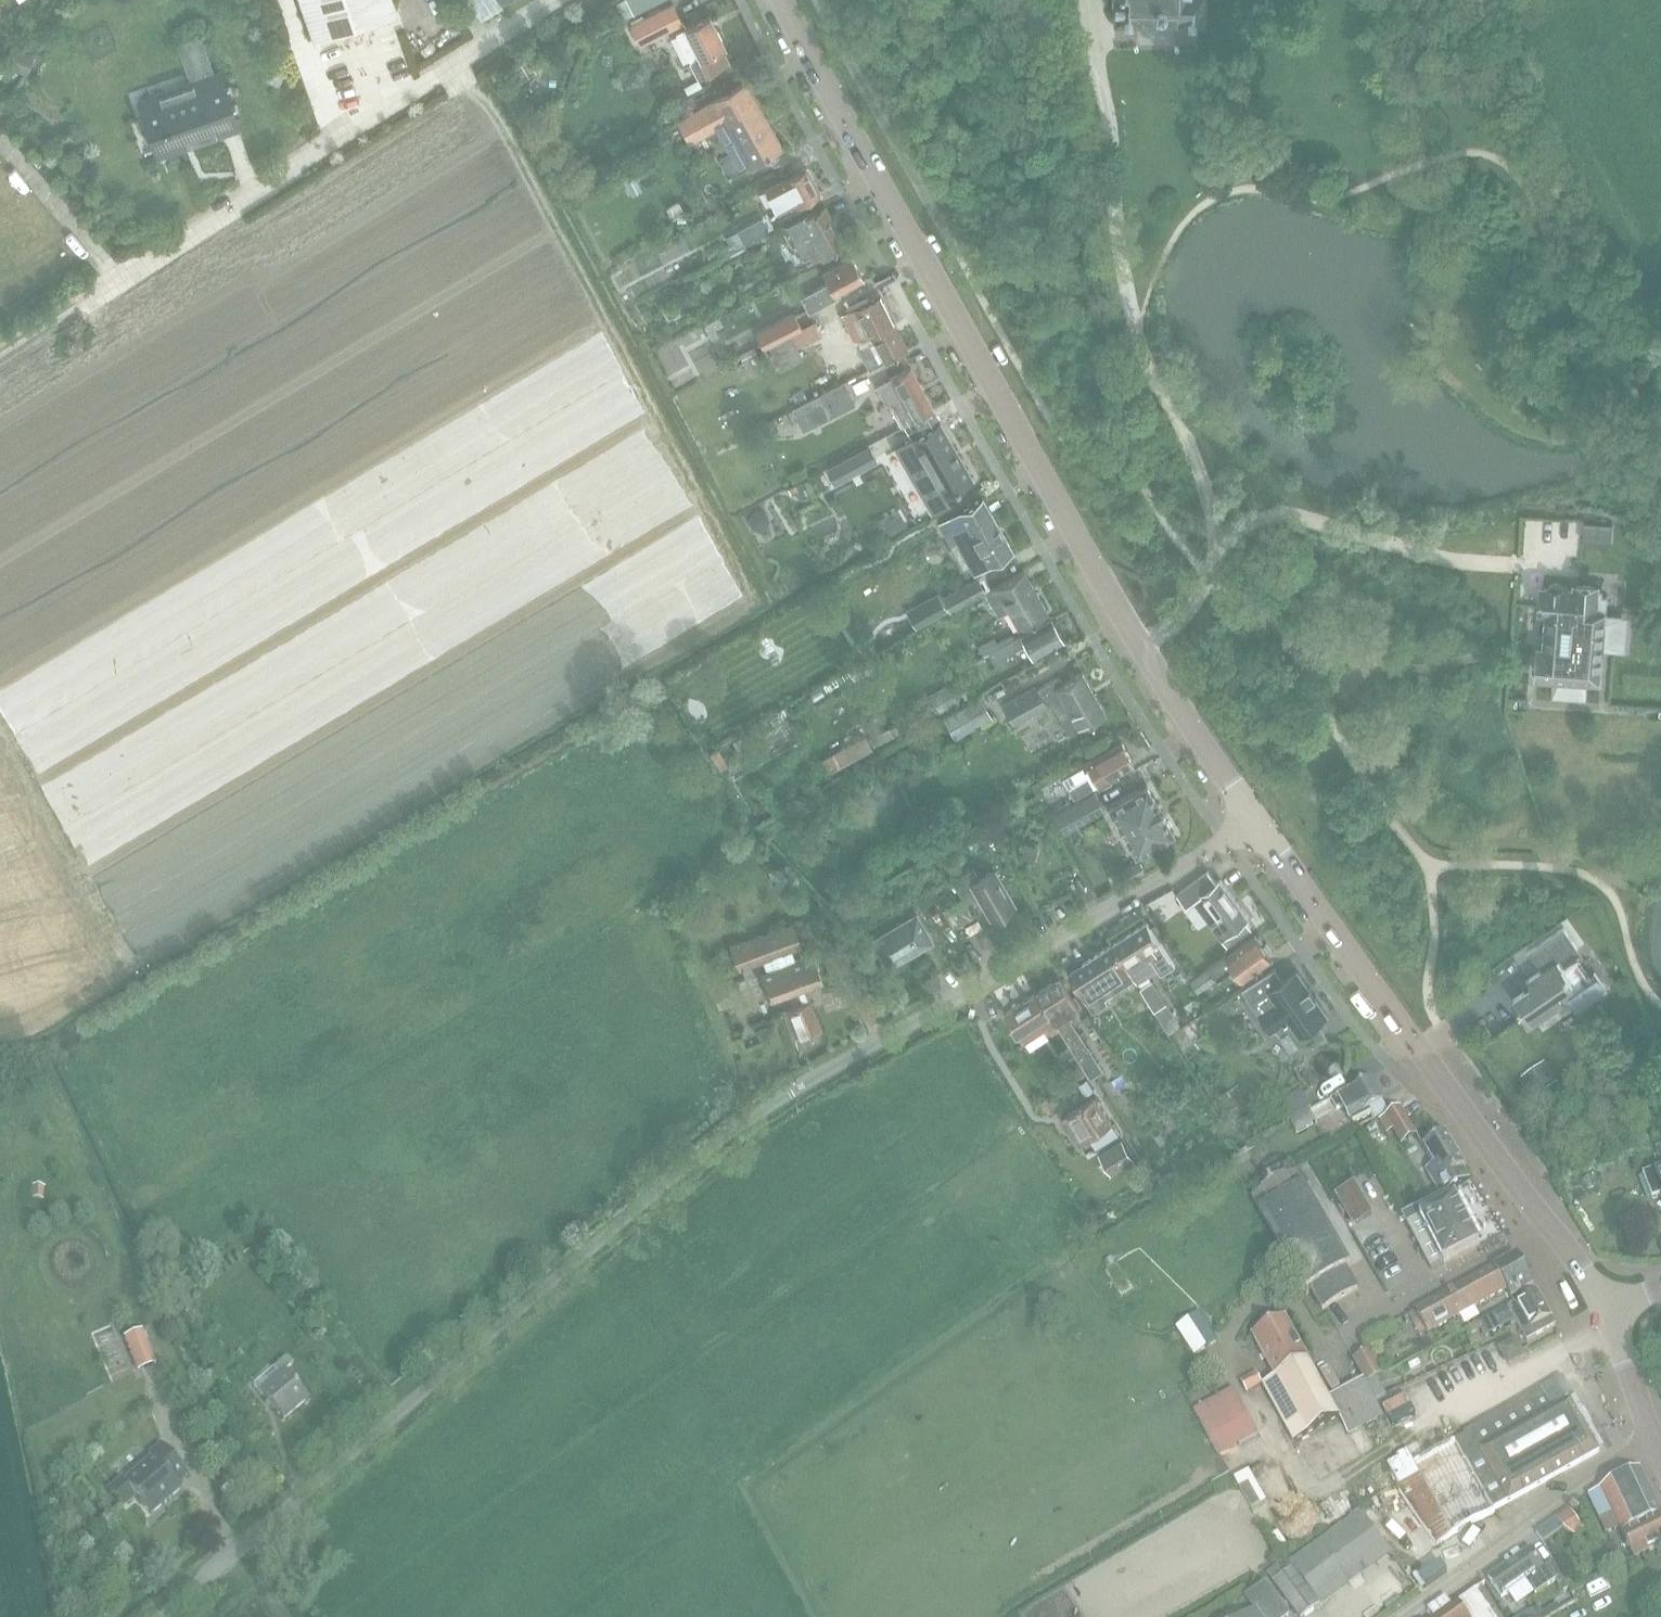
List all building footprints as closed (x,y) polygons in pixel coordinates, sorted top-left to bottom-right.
[(397,10),(393,0),(301,0),(314,38),(397,10)] [(1113,13),(1116,13),(1116,17),(1121,21),(1131,21),(1135,18),(1136,13),(1140,13),(1140,9),(1176,10),(1176,15),(1180,15),(1180,18),(1185,22),(1193,22),(1198,18),(1199,15),(1202,15),(1203,0),(1113,0),(1113,13)] [(641,43),(684,22),(674,3),(631,24),(641,43)] [(715,51),(726,45),(711,14),(686,26),(687,27),(678,32),(700,78),(722,67),(715,51)] [(159,154),(240,126),(221,70),(215,72),(201,33),(177,42),(190,81),(139,98),(159,154)] [(747,83),(678,120),(690,142),(717,128),(730,152),(719,158),(729,177),(782,148),(747,83)] [(807,166),(780,180),(766,188),(778,211),(792,204),(794,206),(821,192),(807,166)] [(815,260),(845,244),(825,205),(787,225),(801,251),(808,247),(815,260)] [(744,243),(768,230),(762,217),(737,230),(744,243)] [(852,256),(823,271),(829,282),(801,296),(808,311),(837,296),(835,293),(863,277),(852,256)] [(893,322),(893,323),(879,296),(845,314),(858,338),(854,340),(870,370),(887,361),(908,350),(893,322)] [(762,346),(801,326),(793,312),(755,332),(762,346)] [(805,358),(797,344),(819,332),(814,322),(792,334),(786,337),(768,346),(781,371),(805,358)] [(902,427),(933,410),(910,367),(877,385),(887,404),(889,403),(902,427)] [(803,431),(855,404),(843,382),(821,393),(792,408),(803,431)] [(942,426),(900,450),(935,511),(948,503),(943,496),(954,490),(973,479),(942,426)] [(878,461),(869,444),(842,458),(851,475),(878,461)] [(974,572),(1013,550),(983,498),(940,523),(952,545),(957,542),(974,572)] [(1048,612),(1024,569),(990,588),(991,590),(971,601),(975,607),(994,597),(997,601),(1003,598),(1006,603),(1002,605),(1006,611),(1010,608),(1020,627),(1048,612)] [(952,609),(986,590),(978,575),(943,594),(952,609)] [(1602,679),(1608,593),(1602,592),(1602,588),(1597,587),(1597,585),(1577,584),(1577,588),(1564,587),(1564,585),(1560,581),(1552,580),(1549,583),(1549,585),(1544,585),(1542,606),(1547,607),(1544,646),(1542,646),(1540,674),(1602,679)] [(1064,639),(1051,616),(989,651),(995,661),(1028,643),(1035,656),(1064,639)] [(1079,727),(1106,712),(1082,671),(1064,682),(1060,675),(1037,688),(1036,686),(1004,704),(1015,723),(1047,705),(1046,704),(1051,701),(1070,732),(1079,727)] [(955,738),(992,717),(980,697),(944,718),(955,738)] [(830,774),(896,737),(890,727),(868,739),(866,735),(822,760),(830,774)] [(1082,766),(1062,777),(1073,796),(1133,762),(1120,739),(1083,760),(1088,768),(1084,770),(1082,766)] [(1137,853),(1174,832),(1147,784),(1109,806),(1136,853),(1137,852),(1137,853)] [(1095,791),(1077,801),(1054,814),(1064,833),(1106,810),(1095,791)] [(1130,878),(1145,869),(1140,860),(1125,869),(1130,878)] [(977,895),(991,918),(1014,905),(994,869),(979,877),(972,866),(952,878),(966,902),(977,895)] [(1227,945),(1251,927),(1245,919),(1248,917),(1221,879),(1216,882),(1208,871),(1177,894),(1186,907),(1203,894),(1214,909),(1210,912),(1215,918),(1210,921),(1227,945)] [(942,907),(952,926),(973,915),(962,896),(942,907)] [(889,964),(899,958),(931,939),(917,915),(875,940),(889,964)] [(1160,941),(1147,921),(1112,943),(1131,973),(1158,956),(1152,946),(1160,941)] [(800,942),(814,937),(809,923),(795,928),(793,922),(739,942),(738,940),(730,943),(739,966),(801,944),(800,942)] [(1532,986),(1515,998),(1532,1022),(1572,995),(1580,1007),(1606,989),(1598,978),(1590,983),(1577,963),(1565,972),(1557,960),(1577,946),(1564,928),(1532,950),(1545,969),(1528,980),(1532,986)] [(1219,978),(1234,966),(1243,980),(1273,957),(1256,934),(1227,955),(1226,954),(1210,966),(1219,978)] [(1131,973),(1112,943),(1068,971),(1080,991),(1093,1011),(1108,1001),(1105,997),(1134,979),(1131,973)] [(771,1000),(822,981),(813,955),(761,974),(771,1000)] [(1273,967),(1248,983),(1266,1009),(1261,1012),(1272,1028),(1284,1020),(1303,1049),(1325,1034),(1317,1021),(1327,1014),(1297,969),(1282,980),(1273,967)] [(1038,993),(1060,1028),(1061,1028),(1087,1071),(1097,1065),(1065,1015),(1078,1007),(1061,979),(1038,993)] [(1140,988),(1169,1033),(1181,1025),(1153,980),(1140,988)] [(1265,1024),(1241,987),(1226,997),(1250,1034),(1265,1024)] [(1006,1013),(1024,1041),(1048,1026),(1052,1033),(1060,1028),(1038,993),(1006,1013)] [(795,1040),(822,1028),(810,999),(783,1010),(795,1040)] [(1372,1078),(1338,1096),(1350,1119),(1351,1118),(1354,1124),(1373,1114),(1370,1108),(1384,1100),(1372,1078)] [(1097,1147),(1118,1133),(1112,1123),(1113,1123),(1096,1096),(1063,1116),(1080,1144),(1091,1137),(1097,1147)] [(1402,1109),(1381,1121),(1388,1133),(1394,1130),(1403,1144),(1418,1135),(1402,1109)] [(1437,1186),(1467,1168),(1446,1134),(1425,1147),(1436,1165),(1427,1170),(1437,1186)] [(1650,1155),(1660,1184),(1660,1151),(1650,1155)] [(1164,1187),(1187,1174),(1181,1165),(1159,1178),(1164,1187)] [(1310,1185),(1300,1168),(1283,1179),(1279,1171),(1264,1179),(1269,1187),(1252,1196),(1306,1291),(1310,1289),(1322,1309),(1357,1289),(1346,1268),(1350,1266),(1305,1187),(1310,1185)] [(1417,1207),(1403,1214),(1409,1227),(1423,1220),(1444,1262),(1479,1245),(1456,1198),(1454,1199),(1450,1191),(1445,1193),(1419,1206),(1417,1207)] [(1534,1286),(1517,1256),(1416,1312),(1428,1333),(1507,1289),(1512,1298),(1534,1286)] [(1527,1341),(1556,1325),(1537,1292),(1508,1308),(1527,1341)] [(1195,1356),(1219,1341),(1200,1311),(1176,1326),(1195,1356)] [(1499,1313),(1484,1321),(1491,1334),(1506,1326),(1499,1313)] [(1308,1359),(1285,1317),(1253,1335),(1275,1376),(1262,1384),(1293,1441),(1339,1417),(1349,1433),(1383,1415),(1364,1379),(1329,1398),(1308,1359)] [(142,1327),(124,1335),(132,1354),(137,1352),(142,1365),(155,1360),(152,1354),(149,1346),(142,1327)] [(1509,1364),(1523,1355),(1515,1341),(1501,1350),(1509,1364)] [(1383,1372),(1371,1349),(1354,1359),(1366,1382),(1383,1372)] [(285,1372),(293,1365),(287,1357),(254,1386),(283,1420),(308,1399),(285,1372)] [(1466,1434),(1456,1440),(1493,1505),(1495,1509),(1599,1451),(1558,1378),(1465,1432),(1466,1434)] [(1193,1410),(1220,1457),(1260,1436),(1233,1388),(1193,1410)] [(1422,1475),(1362,1510),(1398,1559),(1493,1505),(1455,1438),(1414,1462),(1422,1475)] [(177,1480),(188,1471),(161,1440),(149,1451),(152,1454),(125,1478),(122,1475),(109,1486),(124,1503),(136,1492),(152,1511),(181,1485),(177,1480)] [(1623,1533),(1660,1514),(1639,1468),(1616,1480),(1605,1486),(1588,1497),(1606,1533),(1619,1527),(1622,1534),(1623,1533)] [(80,1508),(91,1520),(98,1514),(87,1502),(80,1508)] [(1392,1552),(1362,1510),(1290,1563),(1287,1558),(1269,1572),(1301,1616),(1305,1616),(1393,1552),(1392,1552)] [(1572,1534),(1582,1529),(1568,1510),(1535,1533),(1541,1542),(1562,1528),(1572,1534)] [(1623,1533),(1634,1560),(1660,1545),(1660,1516),(1660,1514),(1623,1533)] [(1543,1566),(1531,1548),(1488,1579),(1502,1598),(1526,1580),(1535,1593),(1559,1576),(1549,1562),(1543,1566)] [(1247,1595),(1263,1616),(1291,1616),(1265,1581),(1247,1595)] [(1475,1589),(1457,1601),(1468,1616),(1494,1616),(1475,1589)] [(1457,1601),(1435,1616),(1468,1616),(1457,1601)]
